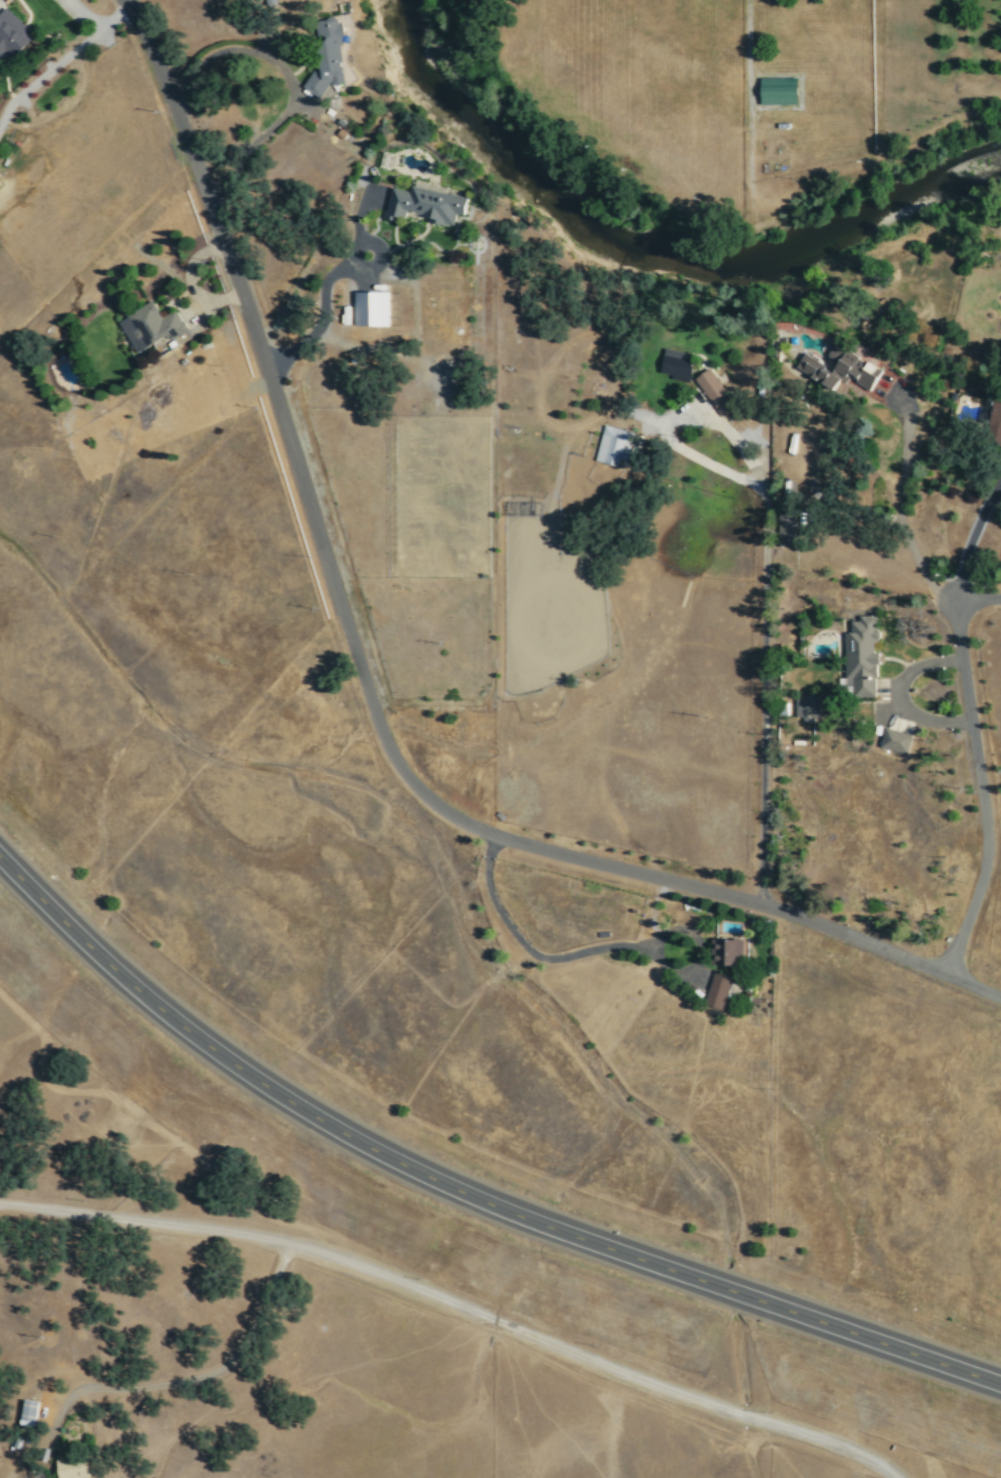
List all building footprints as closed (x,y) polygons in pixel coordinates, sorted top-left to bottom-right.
[(0,10),(0,53),(3,51),(9,58),(31,37),(3,7),(0,10)] [(300,87),(318,98),(327,83),(329,85),(341,83),(338,60),(337,47),(341,40),(338,16),(311,20),(316,61),(300,87)] [(794,77),(757,78),(758,104),(795,103),(794,77)] [(466,198),(409,186),(408,191),(389,188),(383,217),(402,221),(404,215),(452,225),(454,215),(462,216),(466,198)] [(387,292),(352,293),(352,327),(387,327),(387,292)] [(164,337),(167,342),(186,331),(174,310),(160,318),(151,302),(116,321),(134,353),(164,337)] [(880,369),(832,344),(825,357),(834,362),(830,369),(868,390),(880,369)] [(684,382),(691,354),(662,347),(657,371),(668,374),(667,378),(684,382)] [(833,389),(840,376),(801,354),(794,368),(833,389)] [(692,379),(718,414),(732,403),(706,368),(692,379)] [(991,399),(986,425),(1000,428),(1000,401),(991,399)] [(617,459),(625,460),(632,432),(602,425),(594,460),(616,465),(617,459)] [(873,697),(876,615),(857,614),(856,621),(848,621),(848,632),(843,632),(841,688),(850,688),(850,696),(873,697)] [(818,719),(818,695),(795,695),(795,719),(818,719)] [(787,703),(777,703),(777,714),(787,714),(787,703)] [(910,733),(882,728),(879,748),(907,753),(910,733)] [(709,938),(708,965),(739,965),(740,938),(709,938)] [(730,976),(711,972),(703,1005),(723,1009),(730,976)] [(40,1401),(26,1399),(22,1426),(36,1429),(40,1401)] [(95,1464),(80,1464),(80,1461),(62,1462),(62,1477),(96,1477),(95,1464)]
